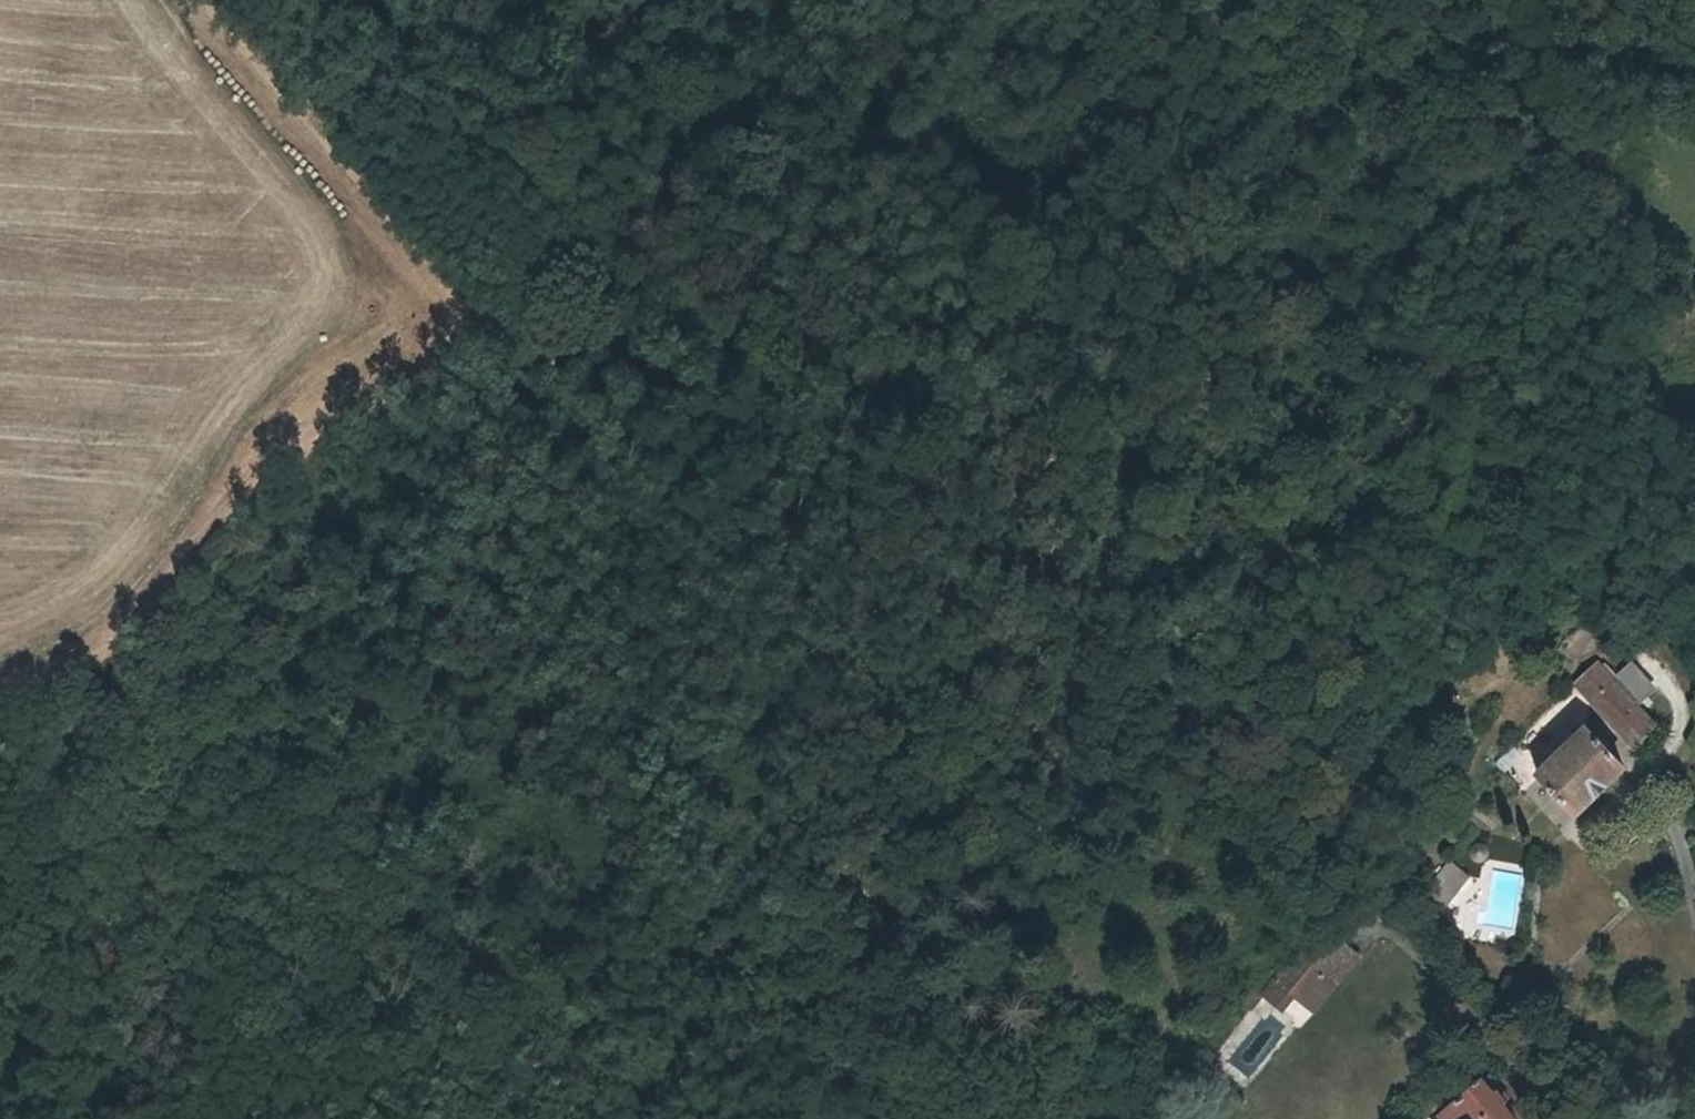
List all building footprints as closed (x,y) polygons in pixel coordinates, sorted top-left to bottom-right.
[(1596,663),(1579,679),(1640,745),(1658,727),(1613,680),(1618,675),(1606,662),(1601,667),(1596,663)] [(1589,729),(1537,779),(1574,820),(1626,770),(1589,729)] [(1456,861),(1432,887),(1451,905),(1475,880),(1456,861)] [(1266,977),(1279,988),(1305,957),(1314,961),(1323,950),(1317,943),(1336,922),(1322,910),(1307,929),(1283,957),(1266,977)] [(1490,1083),(1445,1113),(1449,1118),(1514,1118),(1490,1083)]
